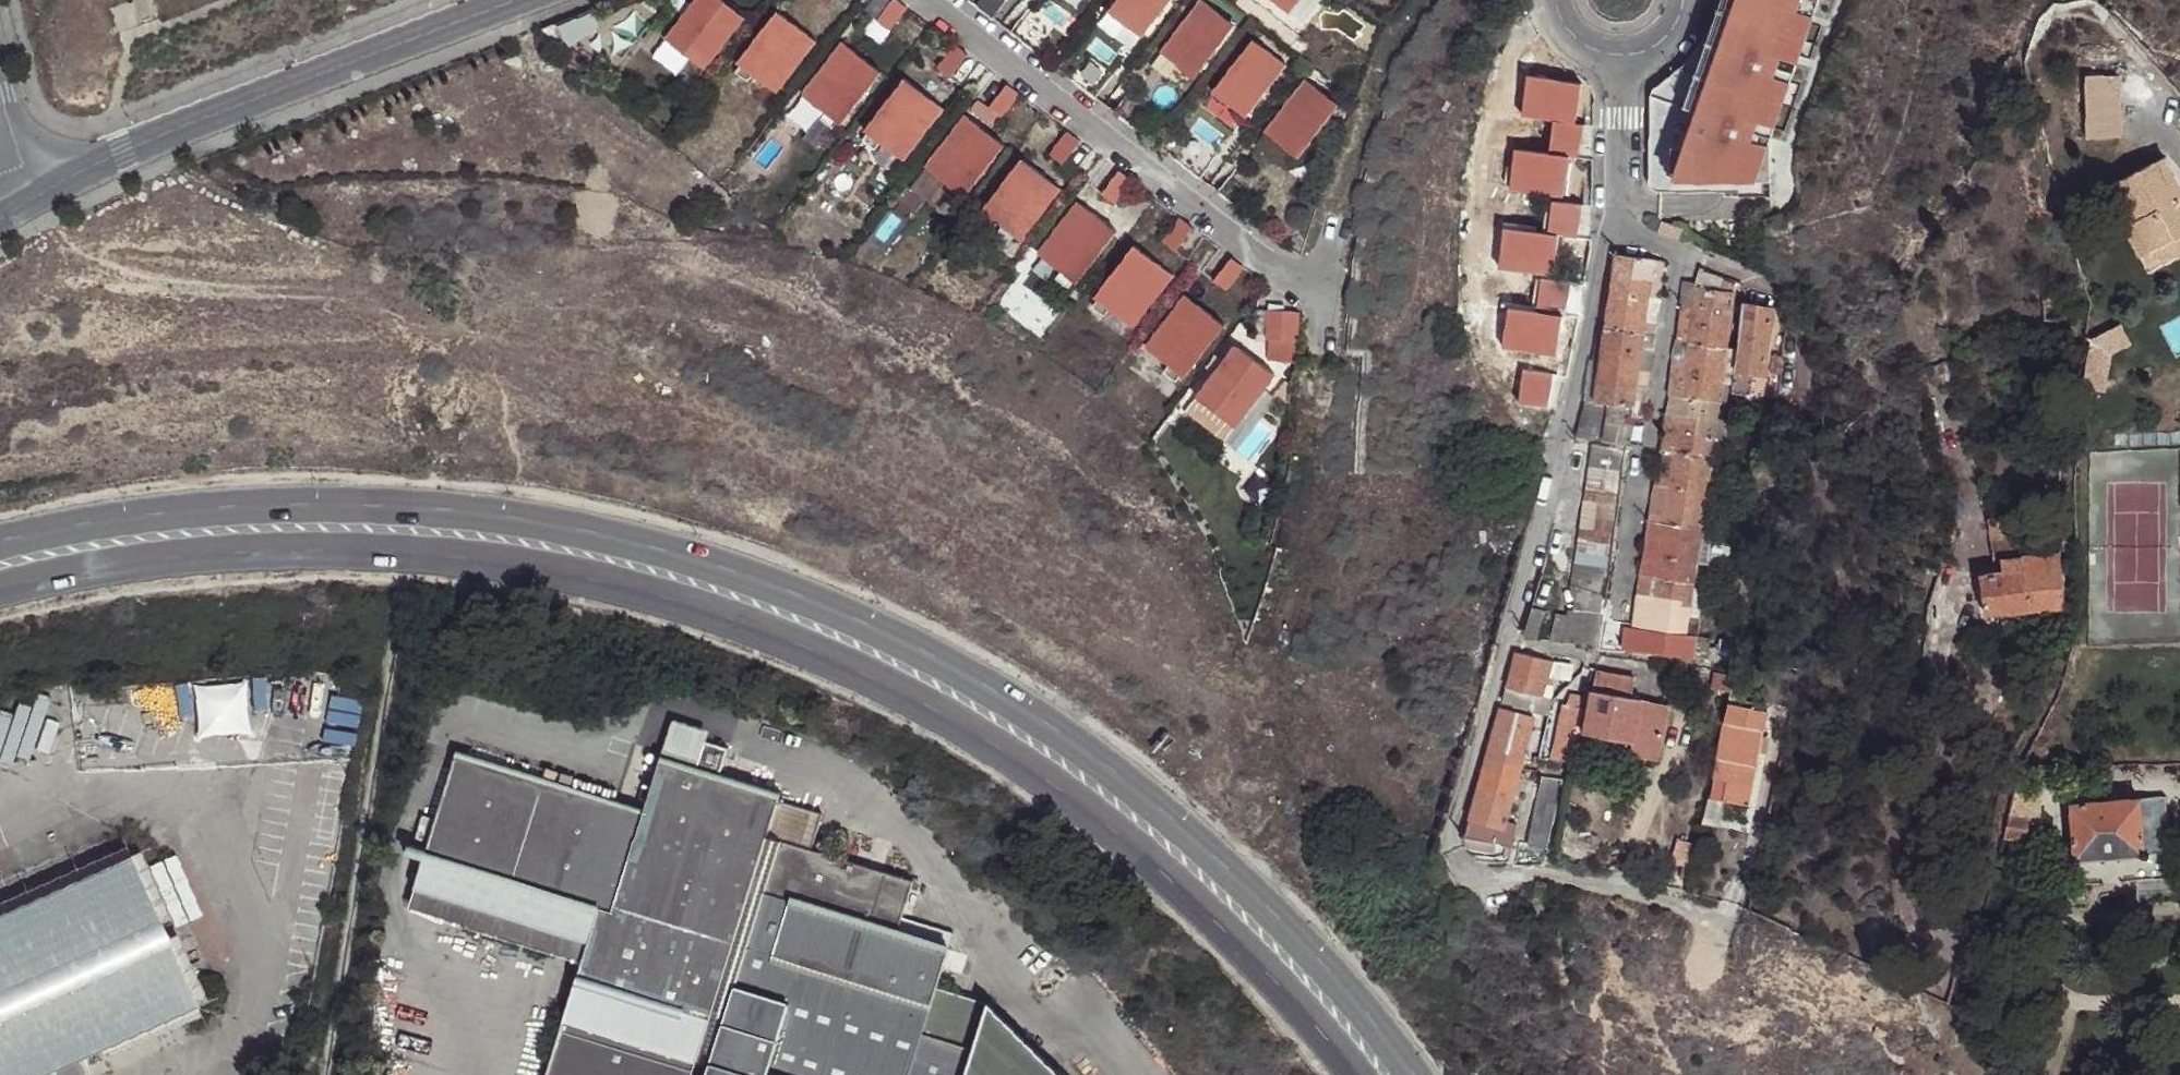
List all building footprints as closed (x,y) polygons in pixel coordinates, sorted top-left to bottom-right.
[(665,40),(704,70),(744,19),(720,0),(696,0),(665,40)] [(899,0),(891,0),(876,20),(889,30),(907,6),(899,0)] [(991,17),(1005,0),(969,0),(991,17)] [(1107,11),(1140,37),(1169,0),(1116,0),(1107,11)] [(1160,52),(1193,78),(1234,25),(1201,0),(1200,0),(1160,52)] [(1290,13),(1299,0),(1273,0),(1290,13)] [(1690,111),(1702,115),(1738,0),(1725,0),(1690,111)] [(1702,115),(1691,149),(1699,149),(1698,183),(1777,188),(1780,142),(1823,0),(1738,0),(1702,115)] [(1028,9),(1010,32),(1034,51),(1052,28),(1028,9)] [(594,12),(560,24),(572,44),(600,27),(594,12)] [(777,12),(737,63),(776,93),(816,42),(777,12)] [(1253,40),(1213,93),(1246,118),(1286,65),(1253,40)] [(842,43),(802,95),(841,125),(881,73),(842,43)] [(955,43),(937,67),(950,77),(968,53),(955,43)] [(1087,55),(1070,78),(1094,97),(1112,73),(1087,55)] [(1580,84),(1526,75),(1520,115),(1552,120),(1547,153),(1568,157),(1576,158),(1581,125),(1574,124),(1580,84)] [(2085,77),(2086,133),(2107,139),(2121,139),(2120,76),(2085,77)] [(904,79),(864,131),(903,161),(943,109),(904,79)] [(1305,80),(1264,132),(1297,158),(1338,105),(1305,80)] [(1006,83),(988,106),(1001,117),(1019,93),(1006,83)] [(1132,88),(1114,112),(1139,131),(1157,107),(1132,88)] [(1683,183),(1684,149),(1686,122),(1690,108),(1650,95),(1650,99),(1648,187),(1649,189),(1650,191),(1652,192),(1654,193),(1682,194),(1683,183)] [(966,116),(926,167),(964,197),(1004,146),(966,116)] [(1067,130),(1049,154),(1063,164),(1080,140),(1067,130)] [(1547,153),(1514,148),(1508,188),(1562,197),(1568,157),(1547,153)] [(1691,149),(1684,149),(1683,183),(1698,183),(1699,149),(1691,149)] [(1022,159),(982,211),(1021,241),(1061,189),(1022,159)] [(2179,236),(2179,188),(2164,159),(2103,191),(2139,258),(2149,253),(2179,236)] [(1132,180),(1119,170),(1101,193),(1114,203),(1132,180)] [(1580,205),(1551,200),(1546,234),(1557,235),(1575,238),(1580,205)] [(1077,202),(1037,254),(1076,284),(1116,232),(1077,202)] [(1180,217),(1162,240),(1175,251),(1193,227),(1180,217)] [(1546,234),(1503,227),(1497,267),(1551,275),(1557,235),(1546,234)] [(2149,253),(2152,257),(2160,260),(2166,261),(2169,260),(2171,259),(2173,257),(2175,255),(2178,260),(2179,259),(2179,236),(2149,253)] [(1134,246),(1094,298),(1133,328),(1173,276),(1134,246)] [(1616,255),(1611,292),(1648,297),(1653,260),(1616,255)] [(1232,257),(1214,280),(1227,290),(1245,267),(1232,257)] [(1664,262),(1653,260),(1648,297),(1658,299),(1664,262)] [(1697,277),(1697,279),(1696,284),(1696,287),(1714,289),(1715,281),(1707,278),(1697,277)] [(1571,283),(1542,279),(1538,312),(1564,316),(1566,316),(1571,283)] [(1693,302),(1693,307),(1731,312),(1734,292),(1714,289),(1696,287),(1695,290),(1693,302)] [(1685,288),(1683,300),(1693,302),(1695,290),(1685,288)] [(1648,297),(1611,292),(1606,330),(1643,335),(1643,333),(1644,331),(1645,323),(1648,297)] [(1185,296),(1145,347),(1184,378),(1224,326),(1185,296)] [(1655,324),(1658,299),(1648,297),(1645,323),(1655,324)] [(1682,305),(1678,334),(1688,336),(1693,307),(1682,305)] [(1734,367),(1734,369),(1751,372),(1763,374),(1772,310),(1743,306),(1737,349),(1734,367)] [(1688,336),(1688,342),(1726,348),(1731,312),(1693,307),(1688,336)] [(1538,312),(1510,308),(1504,348),(1558,356),(1564,316),(1538,312)] [(1269,309),(1266,338),(1297,341),(1300,312),(1269,309)] [(1654,332),(1655,324),(1645,323),(1644,331),(1654,332)] [(2131,345),(2121,325),(2090,340),(2083,389),(2107,392),(2112,356),(2131,345)] [(1642,339),(1643,335),(1606,330),(1605,335),(1604,342),(1603,346),(1640,351),(1642,339)] [(1651,353),(1652,341),(1642,339),(1640,351),(1651,353)] [(1677,341),(1675,353),(1686,355),(1688,342),(1677,341)] [(1686,355),(1685,360),(1723,365),(1726,348),(1688,342),(1686,355)] [(1236,346),(1196,398),(1235,428),(1275,376),(1236,346)] [(1636,382),(1640,351),(1603,346),(1600,365),(1599,378),(1636,382)] [(1737,349),(1726,348),(1723,365),(1734,367),(1737,349)] [(1646,384),(1651,353),(1640,351),(1636,382),(1646,384)] [(1928,368),(1934,390),(1954,385),(1952,374),(1953,374),(1951,362),(1948,364),(1944,351),(1934,354),(1938,366),(1928,368)] [(1674,359),(1669,394),(1680,396),(1685,360),(1674,359)] [(1685,360),(1680,396),(1718,401),(1721,384),(1723,365),(1685,360)] [(1595,402),(1599,378),(1600,365),(1592,364),(1586,401),(1595,402)] [(1734,367),(1723,365),(1721,384),(1732,386),(1734,369),(1734,367)] [(1732,386),(1731,391),(1748,394),(1751,372),(1734,369),(1732,386)] [(1553,375),(1525,370),(1520,402),(1548,407),(1553,375)] [(1635,388),(1636,382),(1599,378),(1595,402),(1633,406),(1634,400),(1635,388)] [(1643,402),(1645,389),(1635,388),(1634,400),(1643,402)] [(1669,394),(1667,414),(1677,416),(1680,396),(1669,394)] [(1680,396),(1677,416),(1715,421),(1718,401),(1680,396)] [(1594,411),(1595,402),(1586,401),(1584,410),(1594,411)] [(1641,416),(1642,407),(1633,406),(1595,402),(1594,411),(1629,415),(1641,416)] [(1584,410),(1577,438),(1587,438),(1618,441),(1621,423),(1625,419),(1629,415),(1594,411),(1584,410)] [(1667,414),(1663,441),(1673,442),(1677,416),(1667,414)] [(1673,442),(1672,451),(1711,456),(1715,421),(1677,416),(1673,442)] [(1631,420),(1625,419),(1621,423),(1618,441),(1626,442),(1627,442),(1631,420)] [(1726,422),(1715,421),(1711,456),(1721,457),(1726,422)] [(1663,441),(1662,449),(1672,451),(1673,442),(1663,441)] [(1592,588),(1604,591),(1626,447),(1591,444),(1571,586),(1592,588)] [(1662,449),(1658,478),(1668,479),(1672,451),(1662,449)] [(1668,479),(1667,485),(1706,490),(1711,456),(1672,451),(1668,479)] [(1721,457),(1711,456),(1706,490),(1717,492),(1721,457)] [(1656,484),(1652,513),(1663,514),(1667,485),(1656,484)] [(1663,514),(1662,522),(1700,528),(1706,490),(1667,485),(1663,514)] [(1717,492),(1706,490),(1700,528),(1712,529),(1717,492)] [(2012,507),(2011,501),(2000,502),(2002,516),(2015,515),(2012,507)] [(1652,513),(1651,521),(1662,522),(1663,514),(1652,513)] [(1994,564),(2001,563),(2023,560),(2023,559),(2020,537),(2022,537),(2019,514),(2015,515),(2002,516),(1989,518),(1994,564)] [(1651,521),(1649,539),(1659,541),(1662,522),(1651,521)] [(1662,522),(1659,541),(1698,547),(1700,528),(1662,522)] [(1712,529),(1700,528),(1698,547),(1709,549),(1710,539),(1712,529)] [(2024,550),(2042,548),(2042,534),(2042,532),(2031,532),(2031,530),(2023,531),(2024,550)] [(1649,539),(1644,565),(1656,568),(1659,541),(1649,539)] [(1707,563),(1707,565),(1728,568),(1731,542),(1710,539),(1709,549),(1707,563)] [(1656,568),(1654,576),(1693,582),(1696,561),(1698,547),(1659,541),(1656,568)] [(1709,549),(1698,547),(1696,561),(1707,563),(1709,549)] [(2065,584),(2060,555),(2043,557),(2023,559),(2023,560),(2001,563),(2002,574),(1980,577),(1986,615),(2065,608),(2065,584)] [(1644,565),(1643,573),(1654,576),(1656,568),(1644,565)] [(1643,573),(1641,587),(1653,589),(1654,576),(1643,573)] [(1653,589),(1652,596),(1690,602),(1693,582),(1654,576),(1653,589)] [(1690,602),(1701,603),(1704,584),(1693,582),(1690,602)] [(1641,587),(1640,594),(1652,596),(1653,589),(1641,587)] [(1592,588),(1588,611),(1601,612),(1604,591),(1592,588)] [(1640,594),(1636,622),(1648,623),(1652,596),(1640,594)] [(1648,623),(1647,631),(1685,636),(1690,602),(1652,596),(1648,623)] [(1685,636),(1697,639),(1697,638),(1701,603),(1690,602),(1685,636)] [(1523,639),(1548,641),(1555,614),(1530,609),(1523,639)] [(1565,627),(1599,628),(1601,612),(1588,611),(1579,611),(1567,618),(1565,627)] [(1636,622),(1635,629),(1647,631),(1648,623),(1636,622)] [(1563,642),(1596,646),(1599,628),(1565,627),(1563,642)] [(1626,646),(1632,647),(1635,629),(1629,628),(1626,646)] [(1635,629),(1632,647),(1645,648),(1647,631),(1635,629)] [(1685,636),(1647,631),(1645,648),(1683,651),(1685,636)] [(1694,658),(1707,659),(1710,641),(1697,639),(1694,658)] [(1516,652),(1507,686),(1510,688),(1543,696),(1552,662),(1516,652)] [(1598,672),(1592,690),(1631,699),(1635,680),(1598,672)] [(1720,690),(1730,692),(1733,676),(1723,674),(1720,690)] [(1505,704),(1548,715),(1549,714),(1551,703),(1552,699),(1543,696),(1510,688),(1505,704)] [(1548,693),(1555,698),(1559,694),(1552,689),(1548,693)] [(1592,692),(1585,733),(1633,743),(1640,701),(1631,699),(1592,690),(1592,692)] [(1732,694),(1727,722),(1742,725),(1745,714),(1749,697),(1732,694)] [(1640,701),(1633,743),(1630,756),(1659,762),(1671,707),(1640,701)] [(1559,704),(1551,703),(1549,714),(1557,716),(1559,704)] [(1554,758),(1571,760),(1581,707),(1564,704),(1554,758)] [(1500,709),(1480,786),(1514,795),(1535,719),(1500,709)] [(692,1073),(699,1074),(1062,1074),(989,1003),(937,988),(949,948),(896,932),(912,880),(809,849),(820,813),(789,804),(775,800),(778,792),(716,773),(717,772),(725,746),(711,742),(717,723),(663,713),(655,738),(662,739),(641,807),(458,750),(428,846),(424,859),(411,902),(583,956),(546,1074),(692,1074),(692,1073)] [(1745,714),(1742,725),(1764,730),(1766,719),(1745,714)] [(1727,722),(1720,759),(1757,766),(1764,730),(1742,725),(1727,722)] [(1757,766),(1720,759),(1716,784),(1724,785),(1721,801),(1750,808),(1757,766)] [(1531,785),(1542,786),(1541,775),(1530,773),(1531,785)] [(1712,799),(1721,801),(1724,785),(1716,784),(1712,799)] [(1480,786),(1471,819),(1505,829),(1506,823),(1514,795),(1480,786)] [(2169,850),(2164,796),(2138,798),(2142,848),(2143,848),(2144,849),(2146,850),(2148,851),(2148,852),(2169,850)] [(2113,800),(2106,801),(2070,804),(2074,854),(2071,855),(2070,859),(2072,862),(2076,862),(2078,858),(2139,853),(2140,856),(2144,857),(2146,856),(2148,852),(2148,851),(2146,850),(2144,849),(2143,848),(2142,848),(2138,798),(2113,800)] [(2008,813),(2002,837),(2023,840),(2026,815),(2008,813)] [(1466,837),(1505,844),(1511,824),(1506,823),(1505,829),(1471,819),(1466,837)] [(1514,846),(1532,849),(1534,837),(1517,833),(1514,846)] [(1674,885),(1692,891),(1702,841),(1683,837),(1674,885)] [(428,846),(410,841),(406,853),(424,859),(428,846)] [(0,913),(0,1074),(43,1074),(197,1007),(131,856),(0,913)] [(2171,877),(2121,881),(2129,883),(2136,889),(2139,898),(2172,895),(2171,877)]
